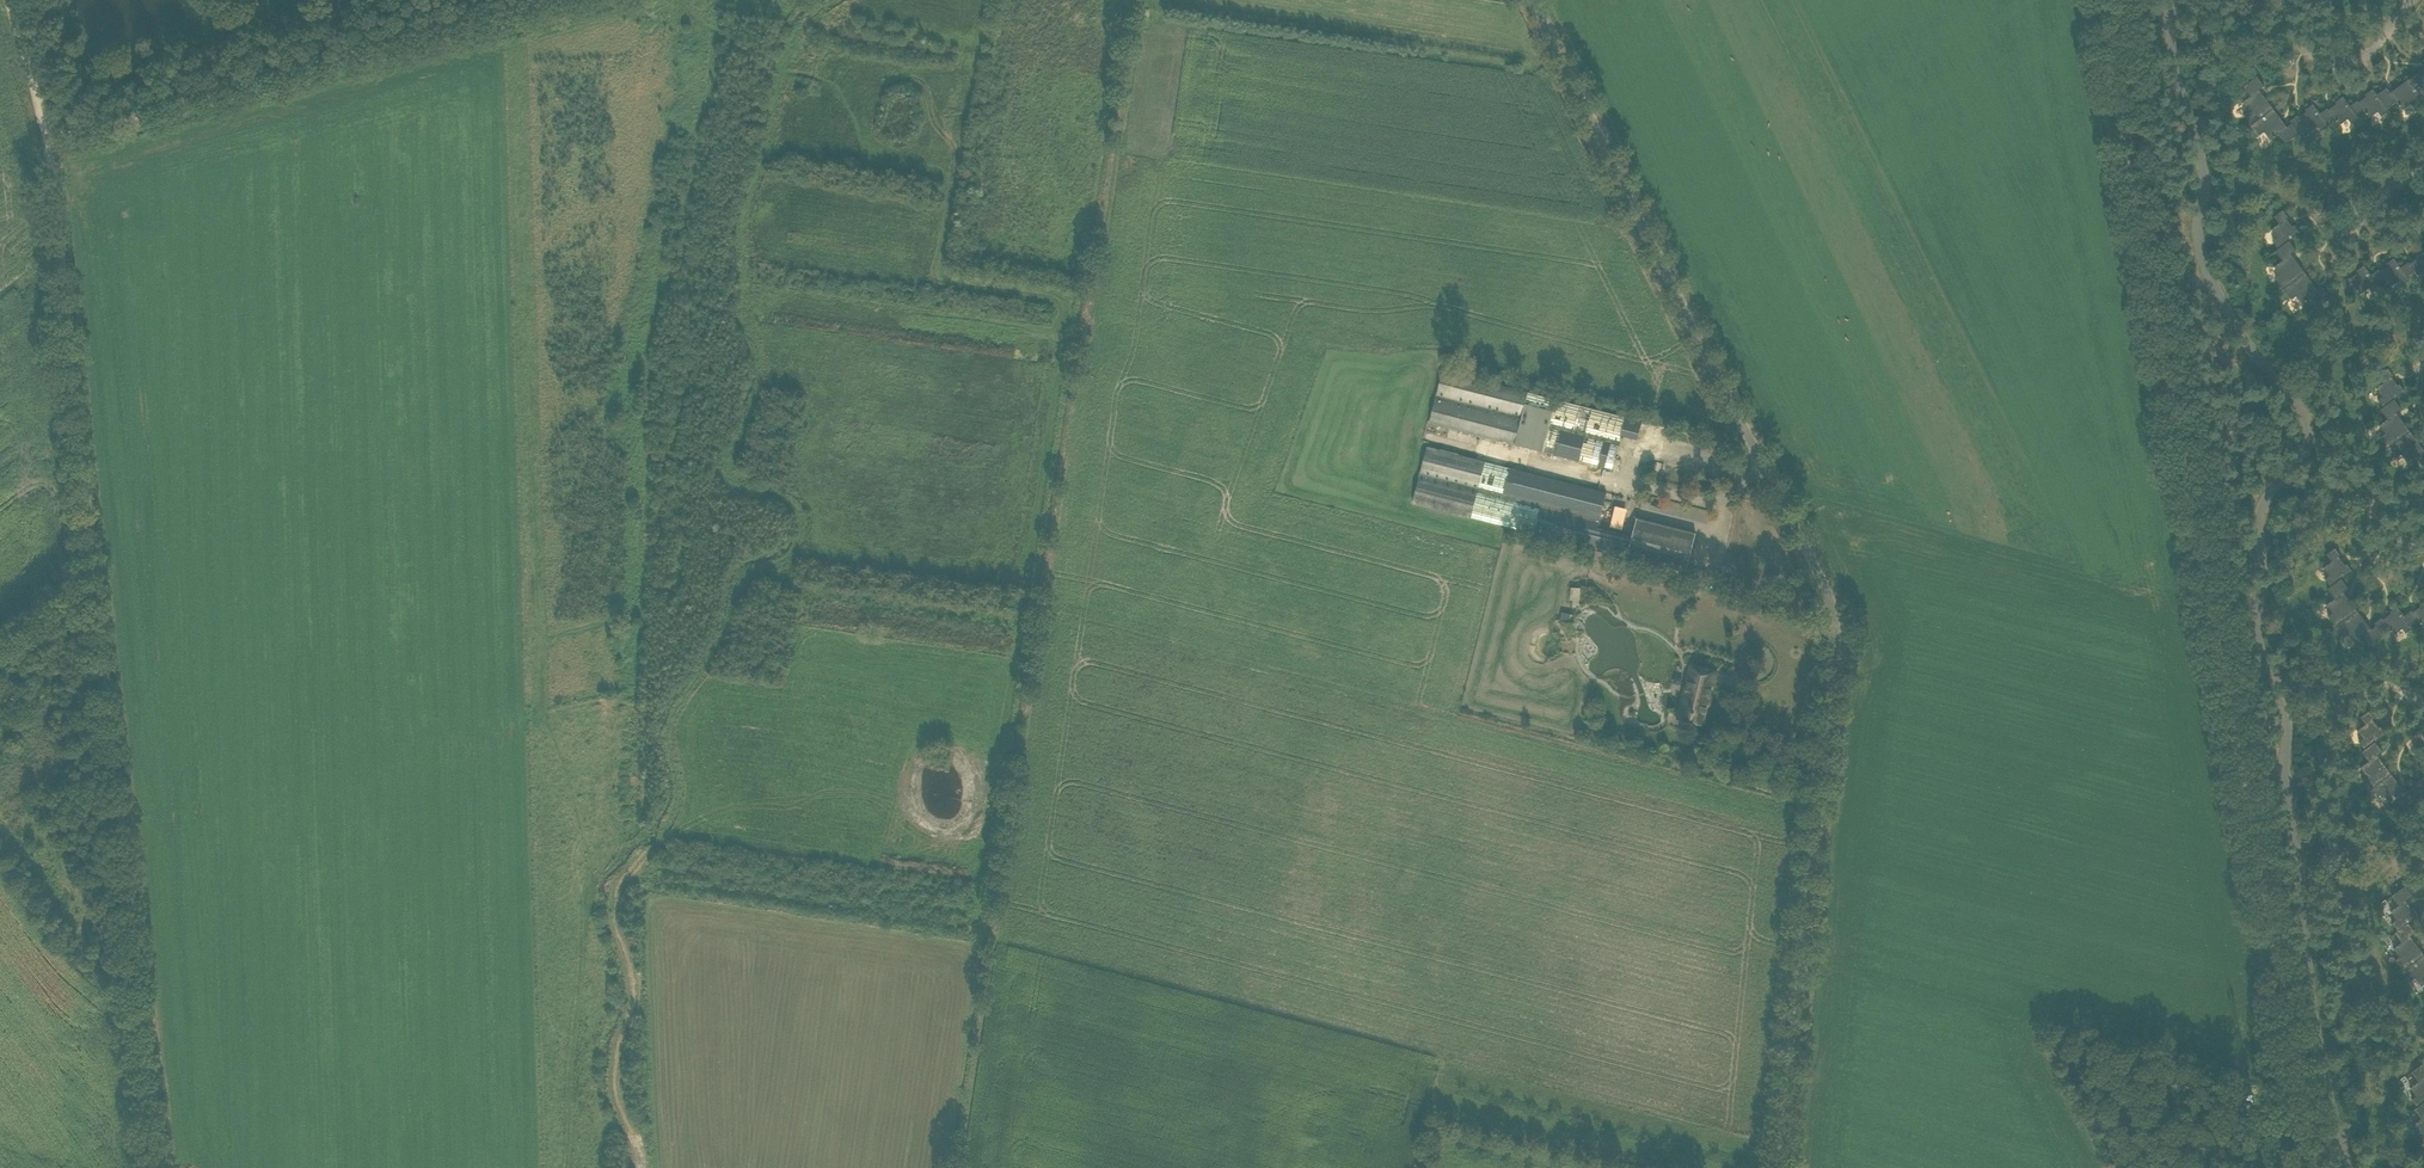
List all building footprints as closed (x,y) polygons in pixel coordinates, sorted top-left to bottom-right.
[(2409,79),(2423,98),(2423,69),(2423,68),(2409,79)] [(2249,124),(2251,126),(2273,109),(2262,95),(2261,96),(2258,92),(2264,87),(2257,77),(2243,87),(2251,97),(2243,103),(2249,111),(2244,115),(2250,122),(2249,124)] [(2377,96),(2388,109),(2397,102),(2404,110),(2412,104),(2415,108),(2423,103),(2423,104),(2423,98),(2409,79),(2395,90),(2396,92),(2392,95),(2387,88),(2377,96)] [(2358,102),(2350,107),(2357,116),(2364,110),(2370,119),(2378,112),(2382,117),(2389,111),(2388,109),(2377,96),(2373,90),(2366,96),(2368,99),(2360,105),(2358,102)] [(2327,108),(2321,114),(2327,122),(2333,117),(2340,125),(2348,119),(2351,124),(2359,118),(2357,116),(2350,107),(2342,97),(2335,102),(2338,106),(2330,112),(2327,108)] [(2291,121),(2292,123),(2298,130),(2305,124),(2311,133),(2319,126),(2322,131),(2330,125),(2327,122),(2321,114),(2313,104),(2306,110),(2309,113),(2301,119),(2298,116),(2291,121)] [(2273,109),(2251,126),(2253,129),(2254,128),(2260,135),(2265,132),(2271,140),(2279,134),(2287,143),(2300,133),(2298,130),(2292,123),(2286,128),(2283,124),(2284,123),(2273,109)] [(2272,242),(2278,249),(2289,241),(2300,233),(2294,226),(2291,228),(2285,220),(2288,218),(2283,210),(2274,217),(2279,224),(2271,230),(2277,238),(2272,242)] [(2279,288),(2281,290),(2304,273),(2294,259),(2292,260),(2289,256),(2296,251),(2289,241),(2278,249),(2275,251),(2282,261),(2274,267),(2280,275),(2275,279),(2281,286),(2279,288)] [(2401,268),(2407,277),(2414,271),(2420,280),(2423,277),(2423,252),(2423,251),(2416,257),(2418,260),(2412,265),(2411,266),(2408,263),(2401,268)] [(2378,270),(2371,275),(2377,284),(2384,279),(2390,287),(2399,281),(2402,285),(2409,280),(2407,277),(2401,268),(2394,258),(2386,264),(2388,267),(2381,273),(2378,270)] [(2377,284),(2371,275),(2364,266),(2356,271),(2359,275),(2351,280),(2348,277),(2341,283),(2347,291),(2354,286),(2360,294),(2369,288),(2372,293),(2380,287),(2377,284)] [(2304,273),(2281,290),(2283,293),(2285,292),(2291,300),(2295,296),(2301,305),(2310,298),(2317,308),(2331,298),(2323,288),(2316,293),(2313,289),(2315,288),(2304,273)] [(2378,400),(2383,408),(2394,400),(2405,392),(2399,384),(2396,387),(2390,379),(2393,376),(2388,369),(2379,375),(2384,382),(2376,388),(2382,397),(2378,400)] [(1429,423),(1612,470),(1621,436),(1637,440),(1642,422),(1443,371),(1429,423)] [(2385,446),(2387,449),(2410,432),(2399,417),(2397,419),(2394,415),(2401,410),(2394,400),(2383,408),(2380,410),(2387,419),(2379,426),(2385,434),(2381,437),(2386,445),(2385,446)] [(2387,449),(2389,452),(2390,451),(2396,458),(2401,455),(2407,463),(2415,457),(2422,467),(2423,465),(2423,450),(2422,452),(2419,447),(2421,446),(2410,432),(2387,449)] [(1678,435),(1676,443),(1699,450),(1701,442),(1678,435)] [(1412,504),(1627,558),(1632,537),(1597,528),(1607,493),(1427,447),(1412,504)] [(1632,537),(1627,558),(1686,573),(1696,533),(1637,518),(1632,537)] [(2325,579),(2330,587),(2341,579),(2352,571),(2346,563),(2343,566),(2337,558),(2340,555),(2335,548),(2326,554),(2332,562),(2323,568),(2329,576),(2325,579)] [(1722,565),(1720,574),(1729,576),(1732,568),(1722,565)] [(2332,625),(2334,628),(2357,611),(2346,597),(2345,598),(2342,594),(2348,589),(2341,579),(2330,587),(2327,589),(2335,599),(2326,605),(2332,613),(2328,616),(2334,624),(2332,625)] [(1572,606),(1581,606),(1581,587),(1572,587),(1572,606)] [(2404,616),(2410,624),(2417,619),(2423,627),(2423,601),(2419,604),(2422,607),(2414,613),(2411,610),(2404,616)] [(2374,623),(2376,626),(2380,632),(2387,626),(2394,634),(2402,628),(2405,633),(2413,627),(2410,624),(2404,616),(2397,606),(2389,612),(2392,615),(2384,621),(2381,617),(2374,623)] [(2357,611),(2334,628),(2336,631),(2338,630),(2343,637),(2348,634),(2354,642),(2362,636),(2370,646),(2383,635),(2380,632),(2376,626),(2369,631),(2366,626),(2368,625),(2357,611)] [(1574,624),(1576,615),(1563,612),(1561,620),(1574,624)] [(1710,698),(1717,672),(1689,665),(1675,720),(1689,724),(1690,721),(1701,724),(1706,704),(1707,697),(1710,698)] [(2359,742),(2364,750),(2375,742),(2386,734),(2380,726),(2377,729),(2371,721),(2374,718),(2369,711),(2360,717),(2365,724),(2357,731),(2363,739),(2359,742)] [(2366,788),(2368,791),(2391,774),(2380,759),(2379,761),(2376,757),(2382,752),(2375,742),(2364,750),(2361,752),(2368,761),(2360,768),(2366,776),(2362,779),(2367,787),(2366,788)] [(2391,774),(2368,791),(2370,794),(2372,793),(2377,800),(2382,797),(2388,805),(2396,799),(2404,809),(2417,798),(2414,794),(2410,788),(2403,793),(2400,789),(2402,788),(2391,774)] [(2410,788),(2414,794),(2421,789),(2423,793),(2423,779),(2418,784),(2415,780),(2408,786),(2410,788)] [(2390,924),(2396,932),(2410,922),(2418,916),(2413,908),(2409,910),(2404,902),(2412,896),(2405,886),(2391,896),(2398,906),(2389,912),(2395,920),(2390,924)] [(2401,972),(2423,956),(2423,953),(2415,940),(2413,941),(2410,937),(2417,932),(2410,922),(2396,932),(2403,942),(2394,948),(2400,956),(2395,960),(2401,968),(2399,969),(2401,972)] [(2401,972),(2403,975),(2405,974),(2411,982),(2415,978),(2421,987),(2423,985),(2423,956),(2401,972)] [(2417,1107),(2423,1102),(2423,1078),(2423,1062),(2411,1072),(2418,1082),(2410,1088),(2416,1096),(2412,1100),(2417,1107)] [(2421,1149),(2423,1146),(2423,1102),(2417,1107),(2414,1110),(2421,1119),(2413,1126),(2419,1134),(2415,1137),(2420,1145),(2419,1146),(2421,1149)]
